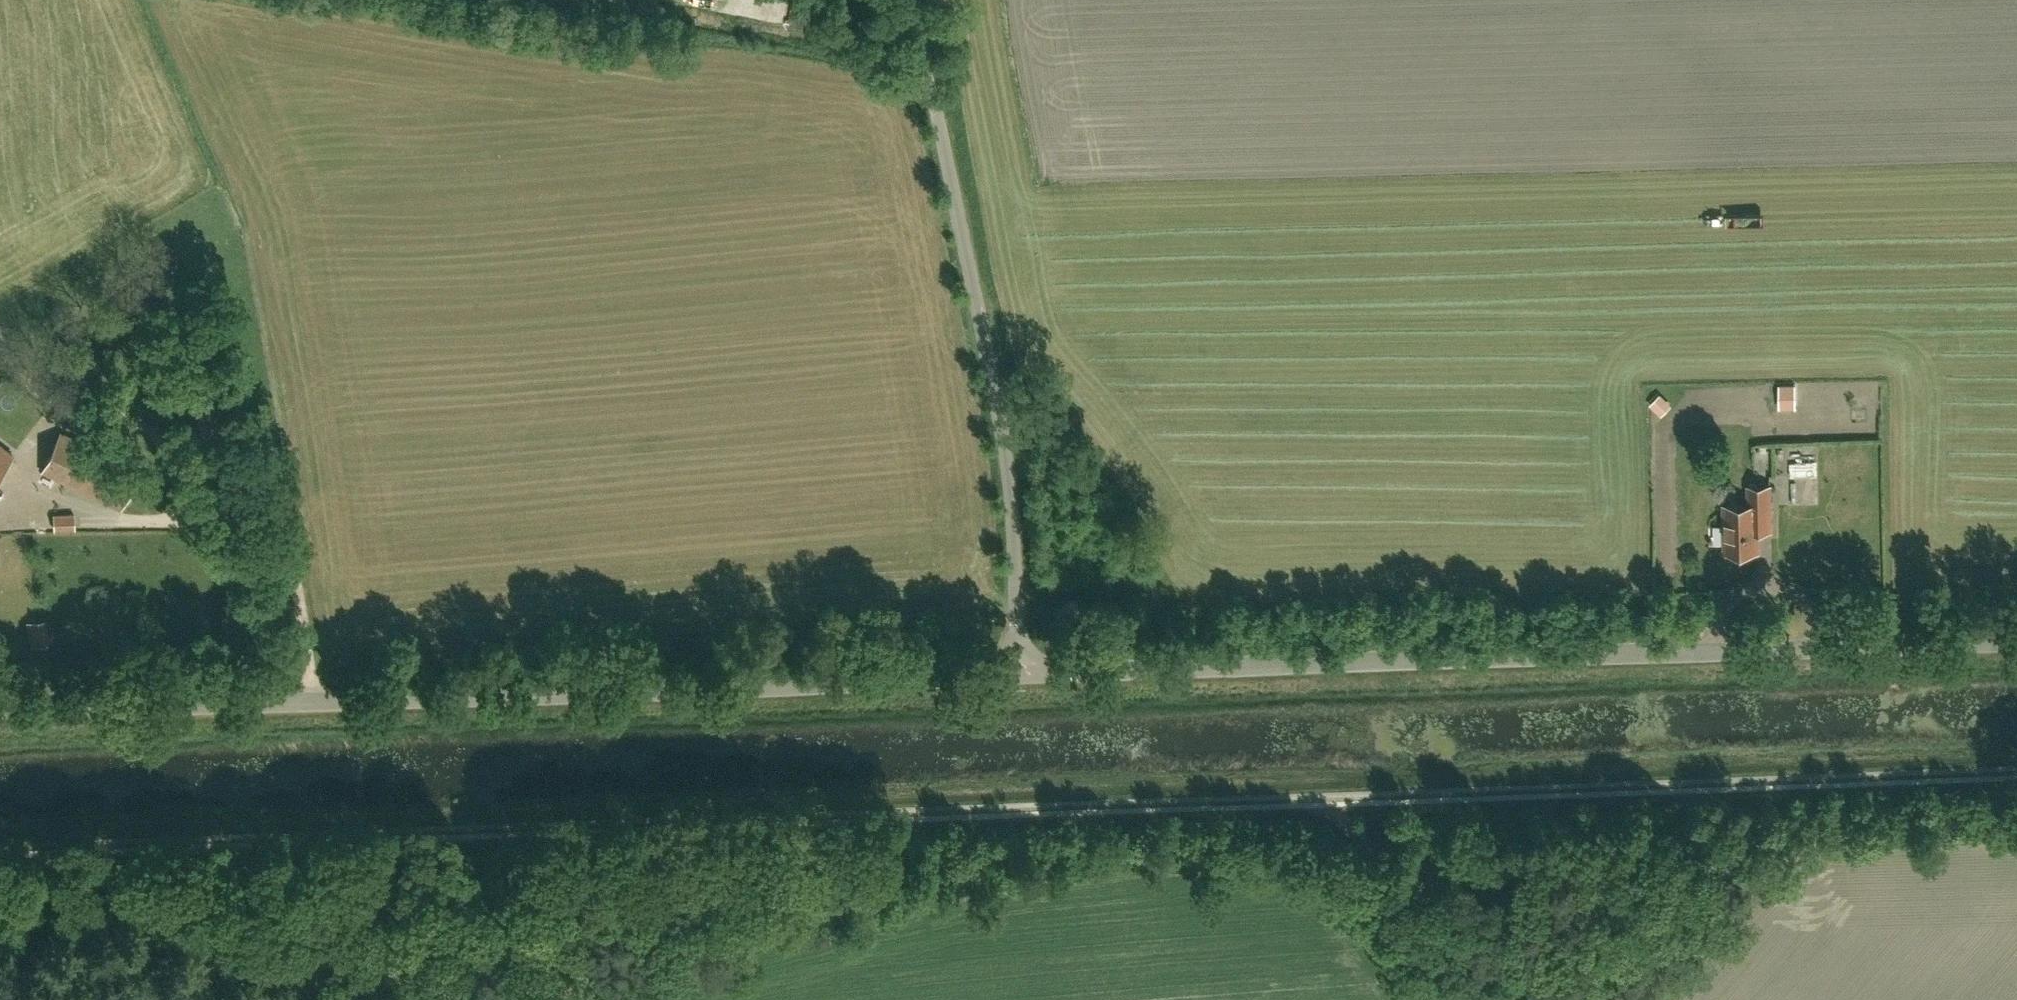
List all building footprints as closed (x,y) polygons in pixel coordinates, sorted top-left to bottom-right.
[(1776,408),(1794,408),(1794,382),(1776,382),(1776,408)] [(211,389),(195,393),(212,470),(227,467),(211,389)] [(1646,403),(1659,415),(1670,403),(1658,391),(1646,403)] [(132,485),(140,469),(60,431),(41,471),(121,509),(132,485)] [(0,445),(0,470),(12,454),(0,445)] [(1771,532),(1770,505),(1770,486),(1746,487),(1747,504),(1724,505),(1725,552),(1757,551),(1757,533),(1771,532)] [(54,531),(75,530),(75,513),(53,514),(54,531)] [(27,623),(30,646),(49,643),(45,620),(27,623)]
